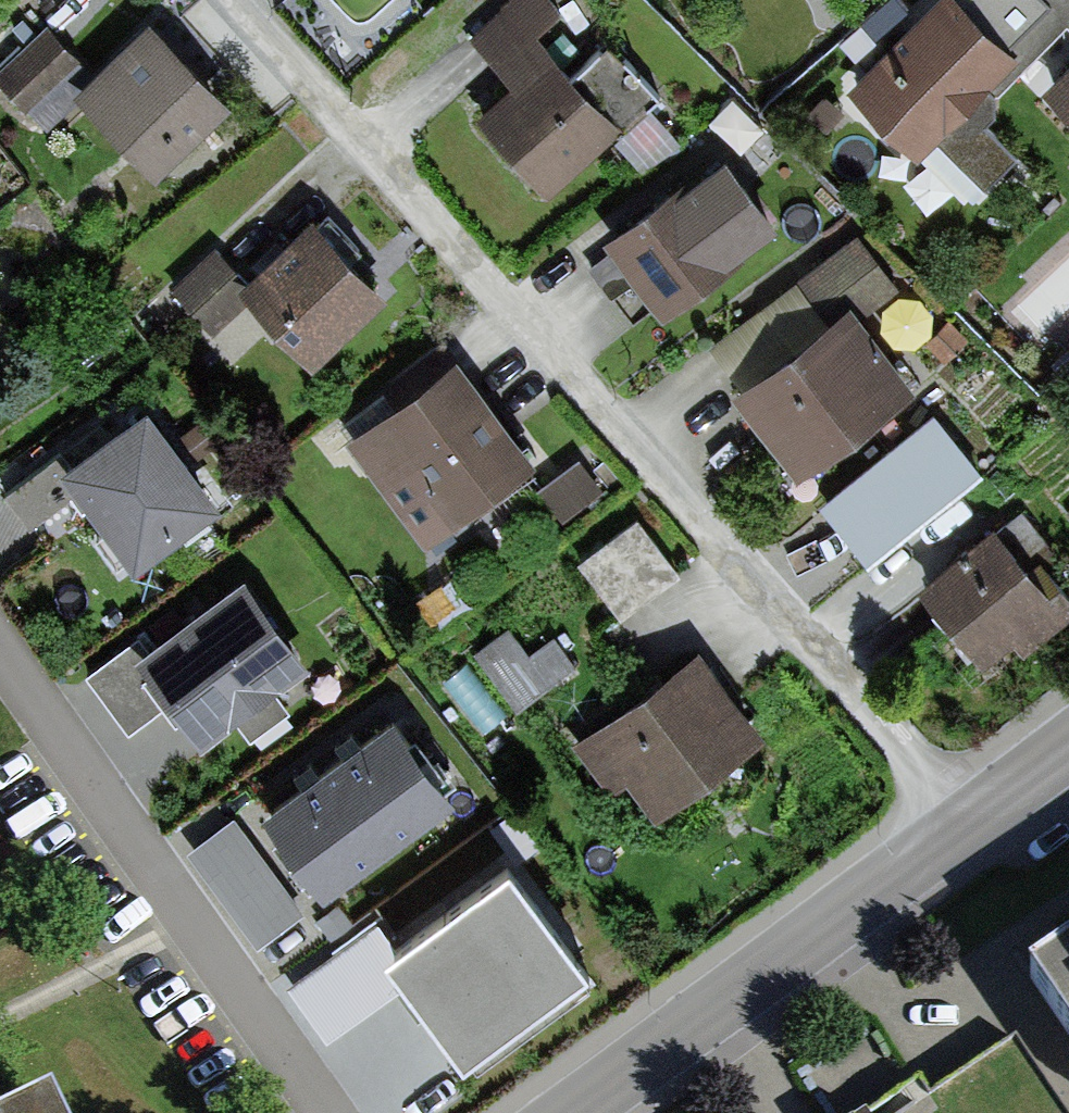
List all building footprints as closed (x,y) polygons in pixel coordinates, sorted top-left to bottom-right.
[(480,112),(550,191),(659,95),(610,41),(575,72),(536,28),(559,8),(552,0),(509,0),(472,33),(515,81),(480,112)] [(850,87),(922,154),(937,138),(984,181),(1013,151),(984,124),(999,109),(998,91),(1067,21),(1068,23),(1068,0),(1047,0),(1048,1),(1010,39),(970,0),(935,0),(850,87)] [(152,11),(93,67),(73,85),(81,93),(156,172),(235,98),(152,11)] [(81,93),(73,85),(93,67),(48,21),(0,65),(0,71),(47,122),(81,93)] [(1042,80),(1068,109),(1068,54),(1042,80)] [(725,140),(603,230),(614,245),(588,264),(612,296),(637,277),(664,314),(787,222),(725,140)] [(249,277),(246,281),(255,290),(323,358),(390,290),(313,213),(249,277)] [(849,296),(862,312),(898,286),(857,231),(797,275),(826,314),(849,296)] [(215,328),(255,290),(246,281),(249,277),(215,242),(171,283),(215,328)] [(826,314),(734,384),(798,468),(913,380),(862,312),(849,296),(826,314)] [(458,355),(349,434),(425,536),(533,457),(458,355)] [(147,405),(66,465),(57,453),(5,491),(30,525),(78,490),(135,567),(220,503),(147,405)] [(934,410),(822,501),(869,558),(981,467),(934,410)] [(579,454),(536,485),(562,520),(604,488),(579,454)] [(636,513),(575,558),(620,618),(681,572),(636,513)] [(920,580),(995,670),(1068,609),(1068,587),(1060,576),(1052,582),(998,516),(920,580)] [(243,573),(147,645),(134,627),(80,667),(125,726),(170,693),(203,736),(233,713),(250,735),(288,706),(273,686),(308,659),(243,573)] [(510,625),(473,652),(514,708),(573,666),(552,637),(530,652),(510,625)] [(698,649),(576,737),(612,788),(628,777),(654,812),(760,735),(698,649)] [(391,708),(331,755),(395,836),(456,789),(391,708)] [(331,755),(267,805),(331,886),(395,836),(331,755)] [(235,814),(186,849),(256,944),(304,909),(235,814)] [(506,855),(389,942),(467,1048),(472,1044),(483,1060),(588,982),(574,964),(583,958),(506,855)] [(367,928),(291,985),(328,1034),(404,977),(367,928)] [(1023,964),(1068,1033),(1068,933),(1023,964)] [(23,1112),(57,1112),(50,1100),(23,1112)]
